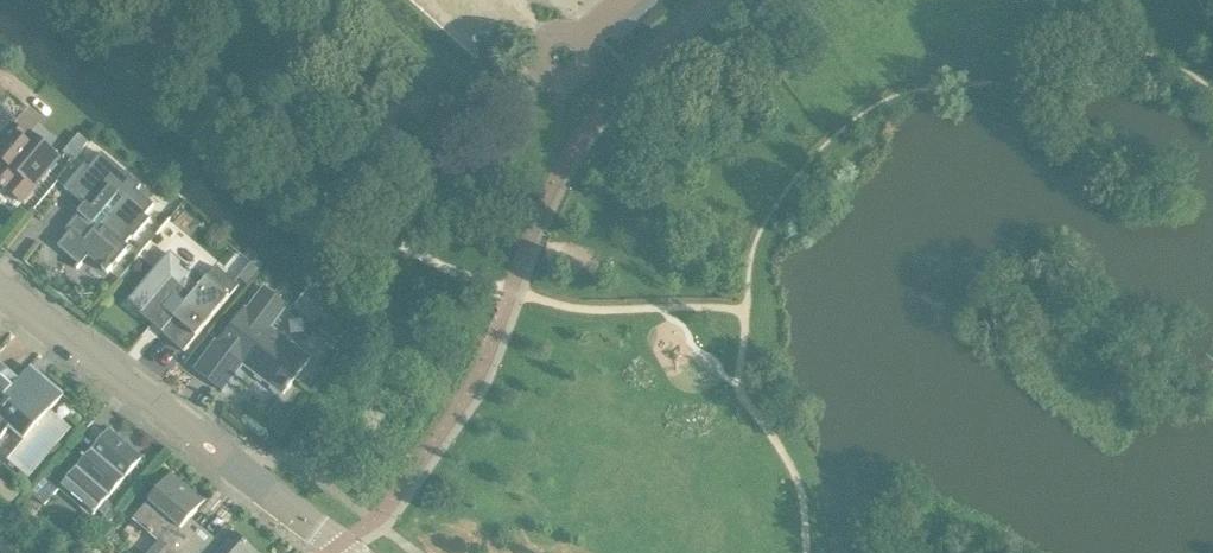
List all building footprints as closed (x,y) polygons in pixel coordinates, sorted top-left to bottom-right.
[(15,123),(0,111),(0,141),(15,123)] [(0,141),(0,187),(22,205),(59,161),(29,135),(26,139),(13,128),(16,124),(15,123),(0,141)] [(145,218),(154,207),(138,193),(141,190),(102,157),(89,172),(85,168),(65,191),(86,209),(66,232),(70,235),(58,249),(80,267),(88,258),(107,275),(128,250),(125,247),(132,239),(133,240),(149,221),(145,218)] [(183,354),(239,288),(217,269),(204,284),(170,255),(127,306),(183,354)] [(284,397),(311,361),(271,330),(288,308),(265,291),(248,313),(245,311),(217,347),(220,349),(204,370),(227,388),(243,366),(284,397)] [(329,318),(319,330),(337,345),(347,332),(329,318)] [(24,442),(8,461),(29,479),(70,430),(50,413),(63,398),(30,369),(18,383),(0,367),(0,442),(10,430),(24,442)] [(31,494),(45,505),(60,488),(94,516),(141,461),(107,433),(69,477),(56,465),(31,494)] [(203,531),(190,520),(201,507),(169,479),(135,519),(159,540),(148,552),(184,552),(203,531)] [(105,503),(99,510),(108,519),(115,511),(105,503)] [(184,552),(254,552),(225,528),(214,541),(203,531),(184,552)]
